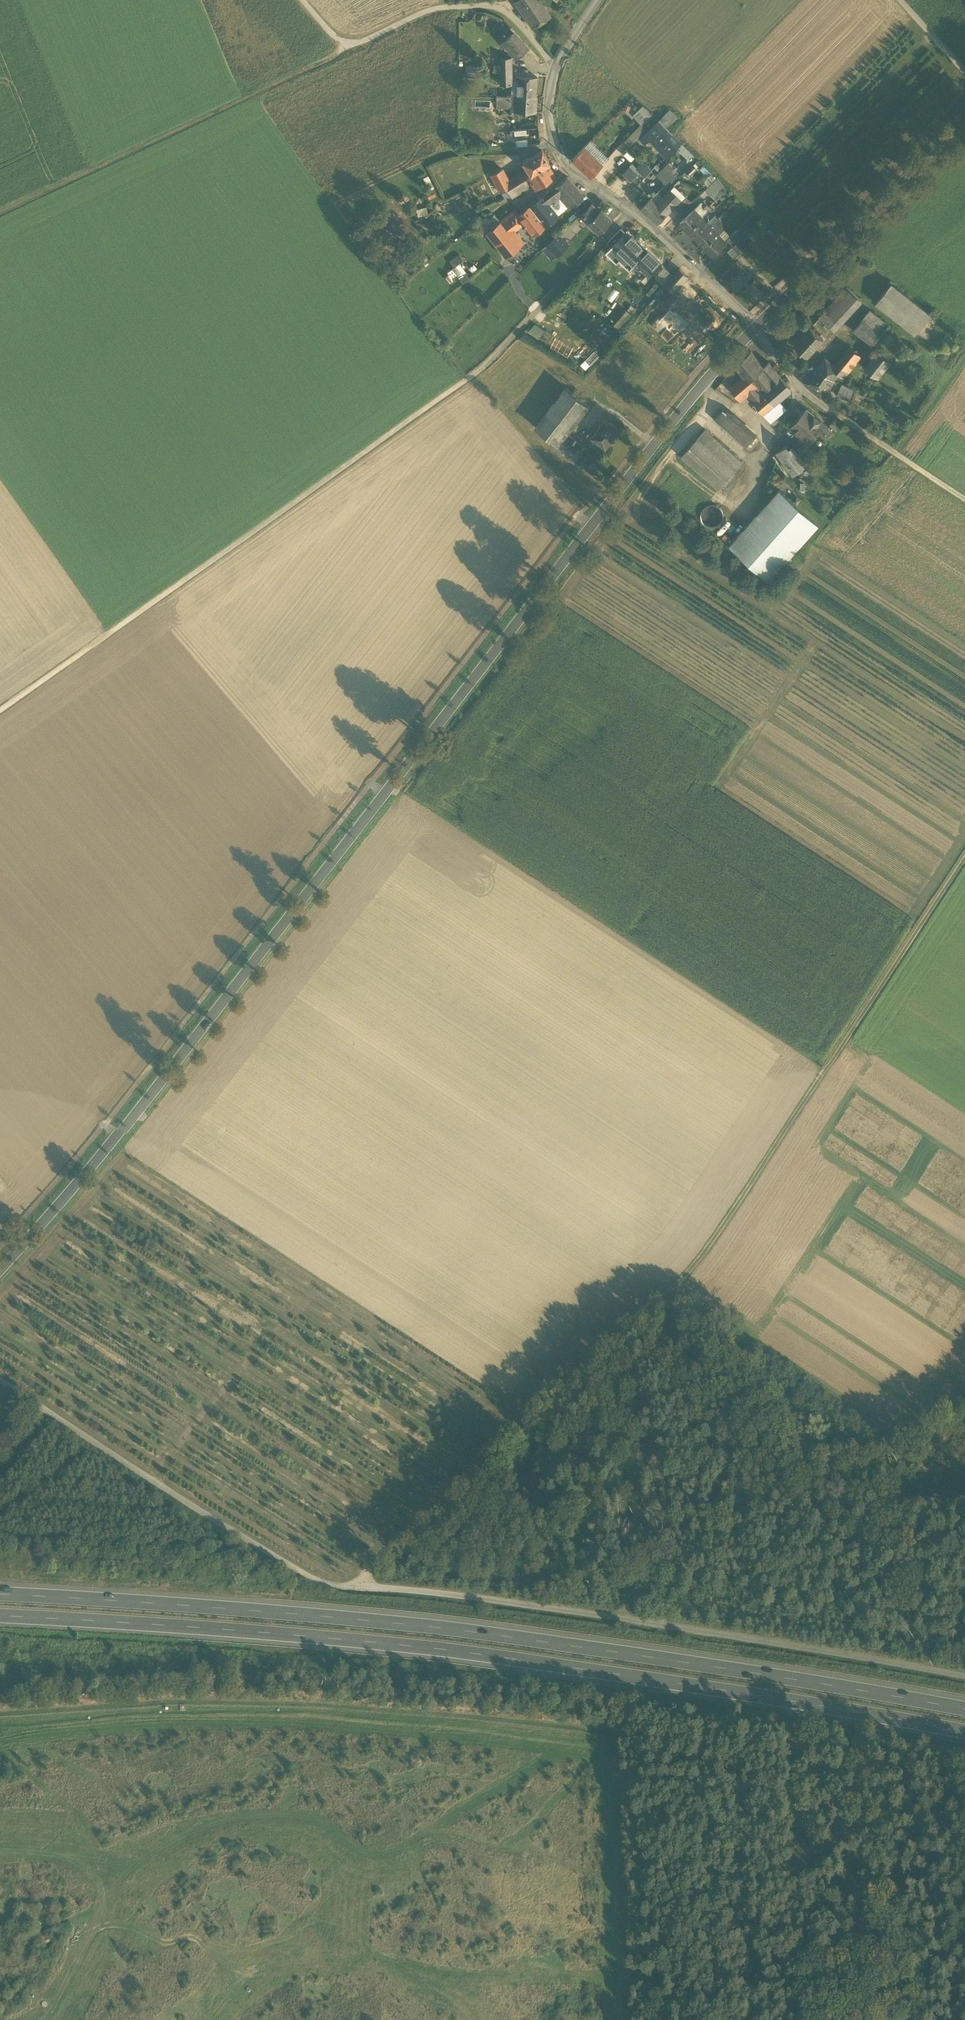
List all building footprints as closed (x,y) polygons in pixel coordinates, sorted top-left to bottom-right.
[(522,13),(532,8),(540,2),(539,0),(514,0),(513,0),(522,13)] [(540,2),(532,8),(541,22),(550,16),(540,2)] [(537,25),(541,22),(532,8),(522,13),(532,28),(537,25)] [(540,33),(543,36),(548,32),(541,22),(537,25),(542,32),(540,33)] [(502,42),(516,57),(526,47),(513,32),(502,42)] [(499,58),(500,85),(511,85),(510,57),(499,58)] [(466,64),(466,74),(482,75),(482,64),(466,64)] [(517,81),(516,96),(522,96),(536,97),(537,78),(515,77),(515,81),(517,81)] [(496,96),(496,108),(510,108),(510,104),(514,104),(514,96),(496,96)] [(510,111),(522,112),(522,96),(516,96),(514,96),(514,104),(510,104),(510,108),(510,111)] [(536,97),(522,96),(522,112),(536,112),(536,97)] [(641,123),(653,114),(645,104),(634,114),(641,123)] [(660,122),(667,128),(672,123),(665,116),(659,121),(660,122)] [(650,139),(666,157),(677,147),(668,138),(673,134),(667,128),(660,122),(659,121),(645,133),(650,139)] [(511,144),(511,148),(530,146),(540,143),(538,128),(509,130),(510,135),(511,135),(512,144),(511,144)] [(639,139),(644,144),(650,139),(645,133),(639,139)] [(668,138),(677,147),(682,143),(673,134),(668,138)] [(686,147),(682,143),(677,147),(682,152),(686,147)] [(572,160),(591,176),(602,164),(584,147),(572,160)] [(698,159),(686,147),(682,152),(689,159),(687,160),(692,165),(698,159)] [(519,174),(523,180),(527,176),(530,175),(530,174),(546,164),(549,162),(542,151),(522,162),(527,169),(525,171),(524,171),(519,174)] [(641,164),(649,172),(652,169),(643,161),(641,164)] [(657,174),(659,177),(671,165),(669,163),(669,162),(663,168),(657,174)] [(554,177),(546,164),(530,174),(530,175),(527,176),(529,179),(535,188),(554,177)] [(631,182),(640,173),(636,169),(631,164),(622,173),(631,182)] [(640,173),(644,177),(649,172),(641,164),(636,169),(640,173)] [(671,165),(659,177),(665,183),(669,186),(672,183),(681,174),(671,165)] [(500,192),(506,189),(523,180),(519,174),(508,181),(502,169),(491,175),(500,192)] [(560,194),(570,207),(584,196),(566,176),(553,187),(560,194)] [(707,187),(717,198),(727,188),(717,178),(707,187)] [(524,182),(523,180),(506,189),(511,197),(528,187),(524,182)] [(665,183),(658,191),(664,196),(671,189),(670,188),(673,185),(672,183),(669,186),(665,183)] [(671,189),(664,196),(657,204),(651,198),(650,198),(647,201),(640,208),(657,223),(683,195),(673,185),(670,188),(671,189)] [(541,198),(547,205),(560,194),(553,187),(553,186),(540,196),(541,198)] [(506,201),(511,197),(506,189),(500,193),(504,198),(505,201),(506,201)] [(646,199),(647,201),(650,198),(643,191),(633,201),(639,207),(646,199)] [(658,191),(651,198),(657,204),(664,196),(658,191)] [(676,208),(680,213),(692,202),(687,197),(676,208)] [(541,198),(529,207),(544,226),(557,217),(550,209),(547,205),(541,198)] [(580,216),(599,234),(612,221),(601,211),(600,213),(592,204),(580,216)] [(532,235),(544,226),(529,207),(518,215),(518,216),(524,224),(532,235)] [(679,222),(696,239),(710,225),(694,208),(679,222)] [(499,221),(510,235),(524,224),(518,216),(518,215),(514,210),(499,221)] [(485,231),(499,220),(494,213),(480,224),(485,231)] [(575,237),(586,222),(577,215),(565,229),(575,237)] [(485,232),(505,257),(519,246),(510,235),(499,221),(485,232)] [(725,241),(710,225),(696,239),(711,255),(725,241)] [(727,238),(733,244),(745,233),(739,227),(727,238)] [(608,243),(612,248),(614,246),(614,245),(625,233),(621,229),(608,243)] [(614,246),(622,253),(633,240),(626,233),(625,233),(614,245),(614,246)] [(557,235),(546,246),(553,252),(556,256),(567,245),(557,235)] [(625,255),(635,265),(642,258),(650,266),(648,268),(653,272),(661,264),(643,247),(642,249),(633,240),(622,253),(625,255)] [(732,248),(738,254),(744,249),(737,242),(732,248)] [(548,257),(553,252),(546,246),(542,250),(548,257)] [(619,261),(625,255),(622,253),(614,246),(612,248),(608,252),(619,262),(619,261)] [(727,252),(734,259),(738,254),(732,248),(727,252)] [(467,277),(465,273),(466,272),(462,268),(459,264),(464,260),(459,254),(449,262),(453,267),(451,269),(454,274),(458,279),(461,282),(467,277)] [(625,255),(619,261),(630,272),(636,266),(635,265),(625,255)] [(649,276),(653,272),(648,268),(650,266),(642,258),(635,265),(636,266),(639,269),(641,267),(645,271),(645,272),(649,276)] [(722,275),(736,291),(752,276),(737,261),(722,275)] [(656,278),(665,286),(673,276),(664,268),(656,278)] [(679,269),(673,276),(665,286),(673,294),(674,294),(688,278),(679,269)] [(876,303),(915,334),(931,314),(892,283),(876,303)] [(819,317),(833,329),(861,298),(847,286),(819,317)] [(674,294),(673,294),(662,305),(670,312),(671,312),(671,313),(681,302),(674,294)] [(869,310),(862,318),(882,334),(888,325),(869,310)] [(661,321),(667,327),(675,334),(685,323),(677,315),(675,317),(671,313),(671,312),(670,312),(661,321)] [(853,330),(873,345),(882,334),(862,318),(853,330)] [(654,328),(660,334),(667,327),(661,321),(654,328)] [(667,341),(675,334),(667,327),(660,334),(667,341)] [(794,345),(807,357),(823,339),(810,327),(794,345)] [(817,367),(834,381),(840,375),(844,378),(861,357),(860,354),(850,347),(834,365),(825,358),(817,367)] [(746,374),(751,379),(762,369),(764,367),(751,351),(735,366),(743,376),(744,376),(746,374)] [(903,364),(905,364),(908,362),(909,360),(910,358),(909,355),(908,353),(905,352),(903,351),(900,352),(898,353),(897,355),(896,358),(897,360),(898,362),(900,364),(903,364)] [(890,361),(878,352),(865,369),(877,378),(890,361)] [(764,367),(762,369),(775,383),(781,378),(769,363),(764,367)] [(803,383),(820,398),(831,385),(834,381),(817,367),(803,383)] [(753,402),(775,383),(762,369),(751,379),(757,386),(747,395),(753,402)] [(741,400),(747,395),(757,386),(751,379),(746,374),(744,376),(743,376),(729,388),(741,400)] [(753,402),(764,415),(780,401),(791,392),(790,388),(781,378),(775,383),(753,402)] [(835,397),(847,402),(853,390),(841,384),(835,397)] [(586,447),(567,432),(588,405),(566,388),(536,426),(556,442),(553,446),(574,462),(586,447)] [(852,396),(861,400),(864,395),(855,390),(852,396)] [(786,409),(780,401),(764,415),(771,423),(786,409)] [(715,419),(730,433),(739,423),(723,409),(715,419)] [(798,418),(813,431),(821,421),(806,409),(798,418)] [(592,435),(606,446),(620,429),(605,418),(592,435)] [(811,433),(813,431),(798,418),(790,428),(804,440),(811,433)] [(830,426),(838,433),(843,426),(835,419),(830,426)] [(830,429),(821,421),(813,431),(818,435),(819,434),(823,437),(830,429)] [(730,433),(746,447),(755,438),(739,423),(730,433)] [(698,437),(705,444),(713,436),(705,429),(698,437)] [(804,440),(810,446),(817,438),(811,433),(804,440)] [(743,462),(713,436),(705,444),(735,470),(743,462)] [(719,489),(735,470),(705,444),(698,437),(681,456),(719,489)] [(759,441),(755,438),(746,447),(750,450),(759,441)] [(777,452),(794,475),(795,474),(804,467),(799,461),(802,459),(792,447),(789,449),(786,445),(777,452)] [(729,545),(768,581),(818,525),(779,490),(729,545)] [(717,526),(722,521),(723,513),(718,507),(711,505),(704,508),(700,515),(702,523),(709,527),(717,526)]
